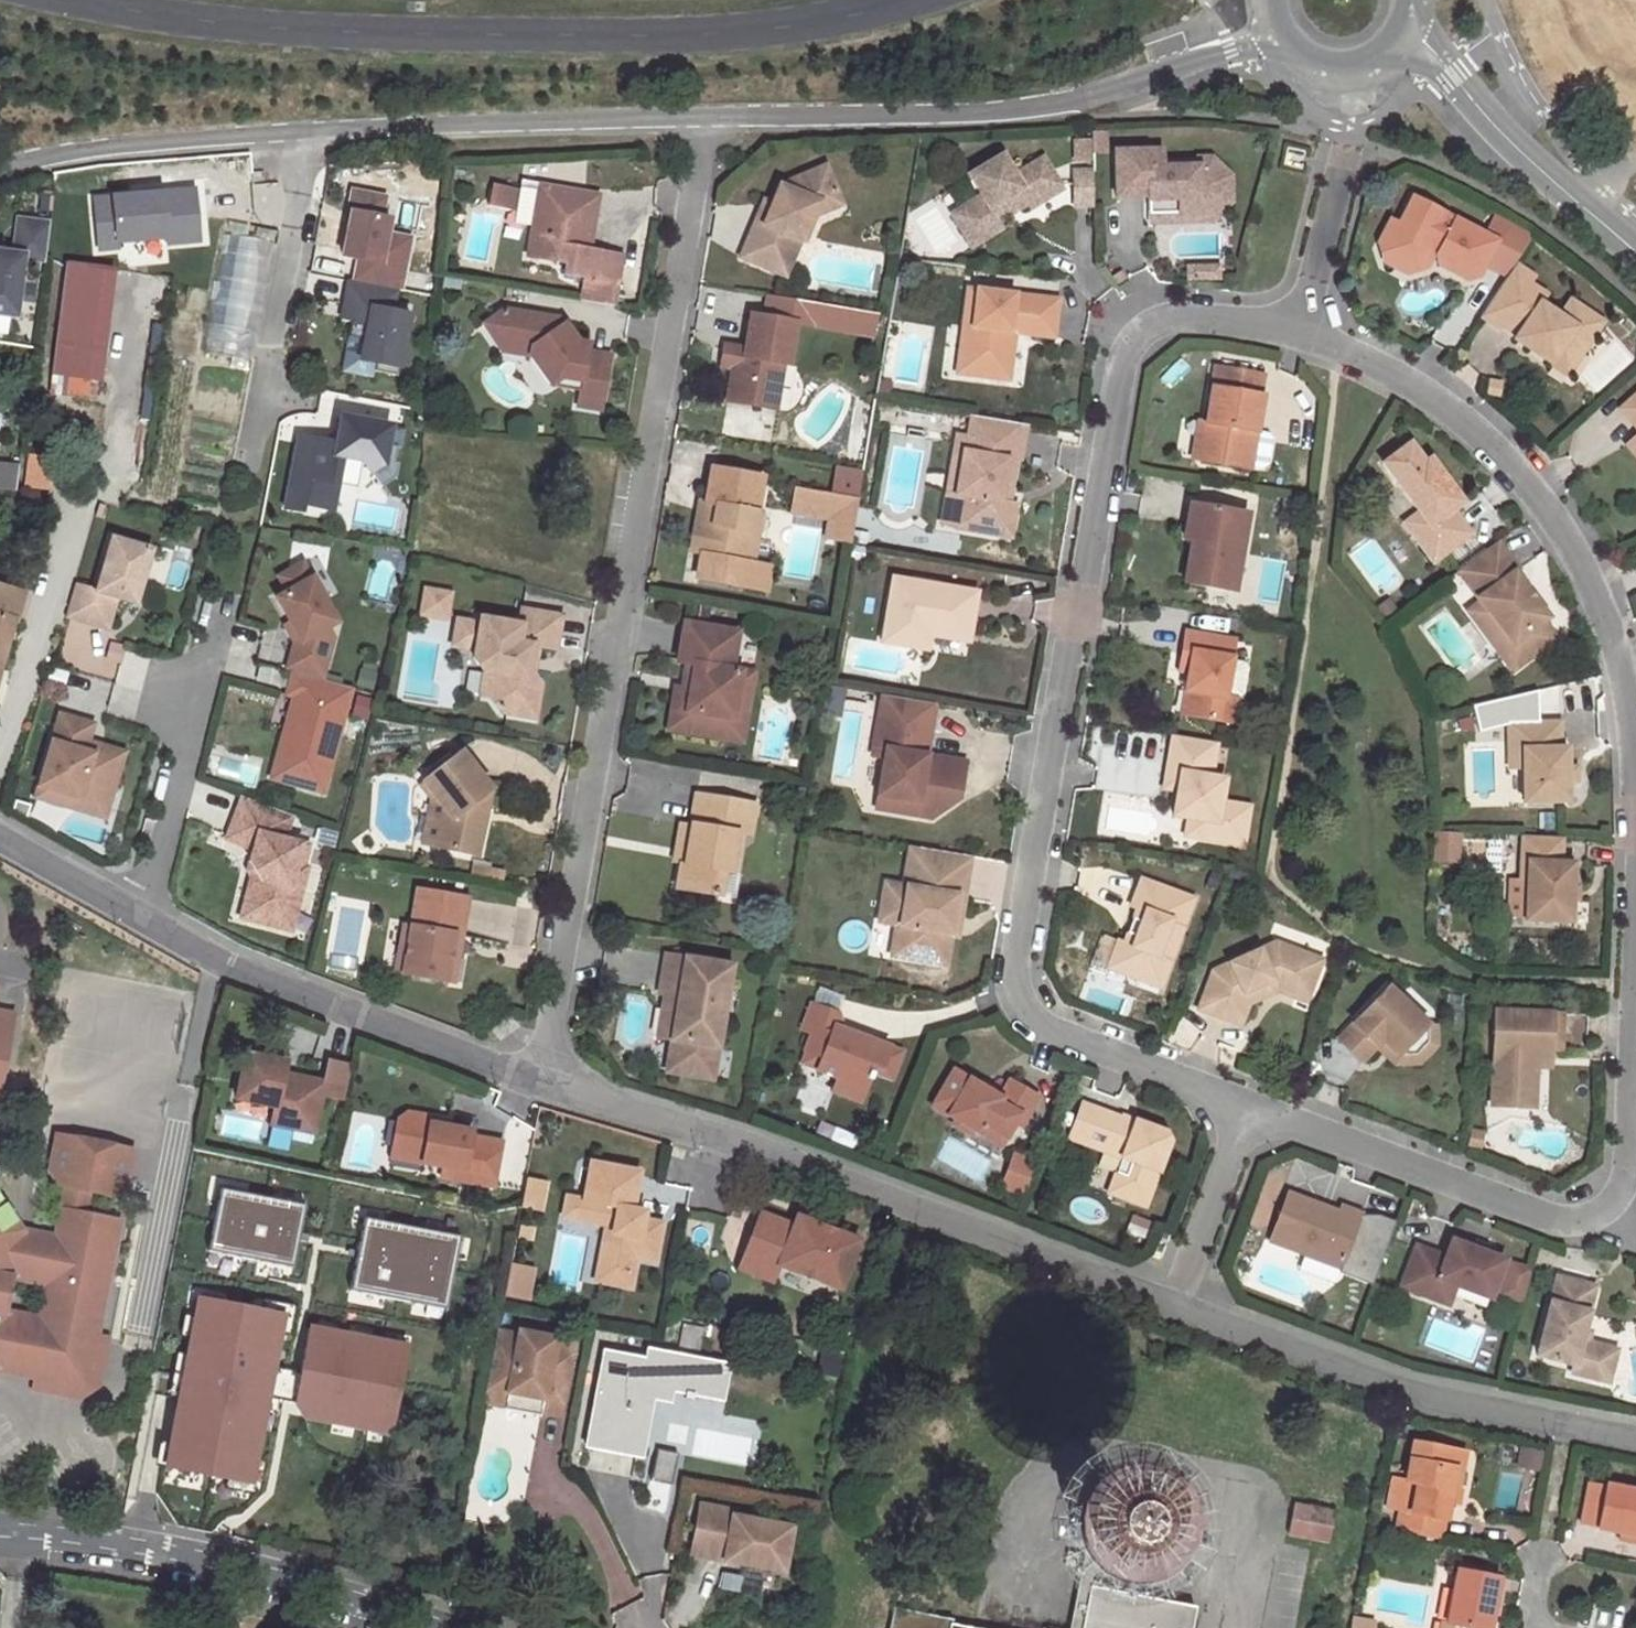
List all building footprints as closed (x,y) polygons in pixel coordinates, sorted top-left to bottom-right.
[(1070,160),(1105,157),(1103,135),(1069,137),(1070,160)] [(1148,200),(1179,199),(1179,216),(1209,216),(1221,202),(1220,184),(1206,170),(1196,171),(1161,171),(1160,155),(1116,156),(1117,201),(1148,200)] [(1006,211),(1015,205),(1018,210),(1028,204),(1032,210),(1061,190),(1043,161),(1015,178),(1002,158),(971,177),(984,197),(953,215),(972,248),(1003,228),(999,222),(1009,216),(1006,211)] [(1149,226),(1212,224),(1229,206),(1228,180),(1208,161),(1195,161),(1196,171),(1206,170),(1220,184),(1221,202),(1209,216),(1179,216),(1179,199),(1148,200),(1149,226)] [(813,218),(819,205),(822,204),(836,198),(825,169),(779,188),(771,208),(763,228),(754,225),(753,225),(739,261),(783,280),(798,244),(802,245),(813,218)] [(1094,205),(1094,173),(1075,173),(1076,206),(1094,205)] [(547,186),(539,185),(535,205),(544,207),(547,186)] [(195,186),(92,196),(97,251),(201,240),(195,186)] [(592,193),(547,186),(544,207),(535,205),(527,257),(566,263),(564,275),(584,278),(580,299),(616,305),(624,254),(588,249),(592,224),(587,223),(592,193)] [(482,209),(506,210),(507,188),(483,187),(482,209)] [(390,199),(356,193),(343,260),(360,263),(356,284),(396,292),(404,293),(411,252),(388,248),(392,222),(386,220),(390,199)] [(813,218),(839,208),(836,198),(822,204),(819,205),(813,218)] [(1497,243),(1412,198),(1397,226),(1389,242),(1393,256),(1406,263),(1421,258),(1424,252),(1432,257),(1435,258),(1438,269),(1466,283),(1477,279),(1497,243)] [(761,204),(753,225),(754,225),(763,228),(771,208),(762,204),(761,204)] [(17,318),(25,258),(47,261),(51,223),(17,219),(12,254),(0,252),(0,315),(17,318)] [(1389,242),(1397,226),(1389,222),(1377,245),(1383,264),(1405,276),(1425,270),(1432,257),(1424,252),(1421,258),(1406,263),(1393,256),(1389,242)] [(251,357),(268,244),(222,237),(205,350),(251,357)] [(69,261),(55,375),(104,381),(118,268),(69,261)] [(1544,297),(1527,286),(1533,278),(1514,266),(1479,319),(1496,330),(1500,327),(1517,338),(1520,333),(1533,342),(1527,351),(1550,366),(1563,347),(1579,358),(1601,324),(1569,303),(1559,319),(1539,306),(1544,297)] [(356,284),(351,283),(343,322),(352,323),(342,375),(374,381),(375,374),(398,378),(410,318),(392,314),(396,292),(356,284)] [(975,329),(970,377),(1011,382),(1014,352),(1010,351),(1012,334),(1055,340),(1059,302),(971,292),(966,328),(975,329)] [(531,355),(554,385),(563,378),(583,381),(582,390),(580,404),(604,408),(612,354),(590,350),(591,342),(581,341),(567,321),(560,326),(542,324),(537,314),(506,309),(485,325),(504,351),(510,345),(532,348),(531,355)] [(542,324),(560,326),(567,321),(565,318),(537,314),(542,324)] [(750,318),(742,360),(739,359),(737,370),(730,369),(724,406),(766,412),(774,367),(781,368),(787,369),(794,325),(750,318)] [(970,377),(975,329),(966,328),(961,376),(970,377)] [(1517,338),(1514,342),(1527,351),(1533,342),(1520,333),(1517,338)] [(532,348),(510,345),(504,351),(531,355),(532,348)] [(1563,347),(1550,366),(1566,377),(1579,358),(1563,347)] [(737,370),(739,359),(732,358),(730,369),(737,370)] [(774,414),(781,368),(774,367),(766,412),(774,414)] [(1214,368),(1205,424),(1199,461),(1249,469),(1253,442),(1250,441),(1252,433),(1254,434),(1260,398),(1258,397),(1261,377),(1214,368)] [(583,381),(563,378),(554,385),(582,390),(583,381)] [(1620,411),(1635,429),(1635,396),(1620,411)] [(334,400),(332,418),(366,421),(368,403),(334,400)] [(1022,425),(973,416),(969,438),(958,437),(952,474),(960,475),(956,496),(963,497),(971,498),(966,530),(1020,539),(1025,506),(1009,503),(1000,502),(1002,490),(1011,492),(1022,425)] [(391,429),(344,420),(338,447),(301,440),(288,509),(305,512),(309,490),(336,496),(344,456),(365,460),(383,486),(396,476),(399,463),(396,462),(399,448),(388,446),(391,429)] [(1198,423),(1192,460),(1199,461),(1205,424),(1198,423)] [(1626,447),(1635,458),(1635,438),(1626,447)] [(1410,444),(1384,464),(1420,513),(1430,527),(1415,537),(1432,560),(1469,532),(1451,509),(1462,501),(1430,458),(1424,462),(1410,444)] [(18,492),(22,455),(0,452),(0,490),(18,492)] [(32,457),(26,494),(38,496),(40,486),(49,487),(53,460),(32,457)] [(714,508),(711,527),(705,526),(700,555),(696,581),(762,593),(767,568),(748,564),(753,535),(748,534),(751,515),(758,480),(707,470),(701,505),(714,508)] [(960,475),(952,474),(948,494),(956,496),(960,475)] [(1009,503),(1011,492),(1002,490),(1000,502),(1009,503)] [(859,503),(797,492),(792,516),(830,523),(827,543),(851,547),(852,543),(859,503)] [(971,498),(963,497),(957,528),(966,530),(971,498)] [(1190,504),(1183,541),(1190,543),(1190,540),(1196,542),(1202,506),(1190,504)] [(701,505),(692,554),(700,555),(705,526),(711,527),(714,508),(701,505)] [(1233,591),(1246,514),(1202,506),(1196,542),(1190,540),(1190,543),(1183,583),(1233,591)] [(751,515),(748,534),(753,535),(756,516),(751,515)] [(153,551),(114,539),(98,591),(76,585),(66,617),(109,630),(118,599),(136,605),(153,551)] [(1480,603),(1511,646),(1519,641),(1532,658),(1555,640),(1542,623),(1547,620),(1514,574),(1518,571),(1497,543),(1458,572),(1480,603)] [(309,569),(285,583),(293,598),(318,585),(309,569)] [(930,633),(936,629),(969,634),(976,593),(893,578),(883,643),(927,651),(929,637),(930,633)] [(297,678),(326,686),(337,645),(332,635),(342,630),(318,585),(293,598),(282,604),(296,629),(304,645),(300,647),(291,676),(297,678)] [(12,622),(14,622),(22,594),(0,587),(0,663),(12,622)] [(423,620),(431,621),(433,612),(448,614),(451,599),(426,595),(423,620)] [(1532,658),(1519,641),(1511,646),(1480,603),(1467,613),(1512,673),(1532,658)] [(433,612),(431,621),(447,624),(448,614),(433,612)] [(473,659),(481,673),(494,675),(489,697),(498,714),(532,720),(538,688),(526,672),(531,647),(555,651),(561,619),(523,612),(520,625),(479,618),(479,623),(456,619),(451,644),(474,648),(473,659)] [(692,661),(687,689),(673,686),(666,725),(717,735),(721,715),(729,717),(739,669),(728,667),(735,630),(684,620),(677,659),(692,661)] [(296,629),(291,631),(300,647),(304,645),(296,629)] [(969,634),(936,629),(930,633),(929,637),(968,643),(969,634)] [(1188,672),(1185,690),(1193,691),(1189,715),(1231,722),(1236,698),(1225,696),(1234,640),(1186,632),(1180,670),(1188,672)] [(752,671),(739,669),(729,717),(721,715),(717,735),(738,739),(752,671)] [(58,702),(97,715),(107,686),(68,673),(58,702)] [(326,686),(297,678),(290,701),(304,704),(295,738),(288,736),(274,785),(325,799),(355,694),(326,686)] [(1185,690),(1181,713),(1189,715),(1193,691),(1185,690)] [(94,725),(60,715),(35,798),(105,819),(124,753),(89,742),(94,725)] [(878,794),(913,801),(911,814),(932,817),(949,805),(952,782),(961,784),(964,761),(920,753),(925,726),(879,718),(872,755),(884,757),(878,794)] [(1522,768),(1523,803),(1566,803),(1566,785),(1566,764),(1565,748),(1559,748),(1559,723),(1508,724),(1508,751),(1516,751),(1516,768),(1522,768)] [(1179,774),(1176,795),(1172,817),(1187,819),(1201,821),(1198,839),(1241,846),(1247,808),(1219,803),(1222,780),(1209,778),(1215,743),(1172,735),(1166,772),(1179,774)] [(1508,751),(1508,768),(1516,768),(1516,751),(1508,751)] [(443,809),(435,849),(459,854),(477,858),(484,821),(475,819),(478,800),(485,795),(486,790),(485,785),(459,753),(422,783),(443,809)] [(1566,764),(1566,785),(1576,785),(1575,764),(1566,764)] [(1166,772),(1162,792),(1176,795),(1179,774),(1166,772)] [(958,799),(961,784),(952,782),(949,805),(958,799)] [(736,854),(740,833),(747,834),(753,802),(694,792),(689,822),(682,862),(678,861),(674,887),(716,894),(720,869),(725,870),(728,852),(736,854)] [(876,808),(911,814),(913,801),(878,794),(876,808)] [(292,818),(242,798),(227,841),(253,853),(234,918),(290,934),(307,872),(302,870),(309,848),(283,841),(292,818)] [(1187,819),(1184,837),(1198,839),(1201,821),(1187,819)] [(682,862),(689,822),(678,820),(671,860),(678,861),(682,862)] [(1430,862),(1456,863),(1457,833),(1431,832),(1430,862)] [(1528,882),(1526,920),(1571,922),(1572,903),(1572,884),(1573,864),(1560,864),(1560,838),(1522,836),(1521,882),(1528,882)] [(908,846),(901,887),(913,889),(920,848),(908,846)] [(951,936),(954,918),(960,920),(964,898),(956,897),(964,856),(920,848),(913,889),(901,887),(887,884),(881,923),(898,926),(914,929),(909,960),(946,967),(951,936)] [(728,852),(725,870),(733,871),(736,854),(728,852)] [(1142,922),(1136,935),(1129,932),(1125,943),(1119,941),(1109,968),(1161,988),(1194,900),(1143,881),(1133,907),(1138,909),(1134,919),(1142,922)] [(419,887),(412,925),(405,971),(448,978),(456,931),(458,931),(461,932),(467,894),(419,887)] [(957,937),(960,920),(954,918),(951,936),(957,937)] [(1136,935),(1142,922),(1134,919),(1129,932),(1136,935)] [(405,923),(397,970),(405,971),(412,925),(405,923)] [(898,926),(893,957),(909,960),(914,929),(898,926)] [(456,931),(448,978),(453,979),(457,980),(465,932),(461,932),(458,931),(456,931)] [(1273,944),(1211,972),(1198,1009),(1240,1025),(1248,1004),(1275,991),(1294,998),(1310,957),(1273,944)] [(678,1009),(673,1038),(667,1071),(711,1078),(732,967),(668,955),(661,991),(666,992),(689,996),(687,1010),(678,1009)] [(1310,957),(1294,998),(1305,1002),(1321,961),(1310,957)] [(1389,989),(1338,1039),(1361,1061),(1375,1047),(1382,1041),(1398,1056),(1414,1055),(1426,1043),(1426,1026),(1389,989)] [(666,992),(658,1035),(673,1038),(678,1009),(687,1010),(689,996),(666,992)] [(818,1071),(837,1078),(833,1092),(860,1101),(868,1079),(870,1079),(872,1073),(870,1073),(871,1071),(873,1066),(880,1068),(887,1047),(855,1035),(853,1040),(839,1035),(841,1029),(838,1014),(811,1004),(803,1029),(811,1032),(805,1051),(822,1058),(818,1071)] [(4,1064),(14,1014),(0,1011),(0,1063),(4,1064)] [(1522,1108),(1524,1049),(1543,1050),(1556,1051),(1559,1016),(1493,1011),(1487,1106),(1522,1108)] [(1426,1043),(1414,1055),(1398,1056),(1382,1041),(1375,1047),(1393,1064),(1418,1063),(1435,1046),(1435,1026),(1426,1026),(1426,1043)] [(855,1035),(841,1029),(839,1035),(853,1040),(855,1035)] [(871,1071),(891,1078),(900,1052),(887,1047),(880,1068),(873,1066),(871,1071)] [(1531,1066),(1542,1066),(1543,1050),(1524,1049),(1522,1108),(1529,1109),(1531,1066)] [(801,1064),(818,1071),(822,1058),(805,1051),(801,1064)] [(344,1101),(351,1064),(327,1060),(323,1083),(297,1078),(296,1086),(281,1084),(283,1076),(285,1063),(244,1056),(236,1102),(275,1109),(272,1126),(294,1130),(295,1125),(316,1128),(322,1097),(344,1101)] [(1001,1098),(991,1092),(987,1098),(979,1093),(983,1088),(956,1071),(938,1101),(954,1110),(951,1116),(958,1120),(955,1125),(979,1139),(982,1134),(986,1126),(1006,1138),(1015,1122),(1022,1126),(1038,1098),(1010,1082),(1001,1098)] [(297,1078),(283,1076),(281,1084),(296,1086),(297,1078)] [(991,1092),(994,1088),(985,1083),(983,1088),(979,1093),(987,1098),(991,1092)] [(935,1106),(951,1116),(954,1110),(938,1101),(935,1106)] [(1067,1140),(1119,1160),(1125,1162),(1119,1176),(1113,1174),(1106,1194),(1142,1208),(1169,1137),(1120,1118),(1118,1124),(1078,1109),(1067,1140)] [(496,1186),(504,1142),(471,1137),(472,1131),(450,1127),(430,1124),(431,1117),(407,1114),(397,1120),(393,1147),(423,1152),(422,1163),(443,1166),(441,1177),(496,1186)] [(451,1121),(431,1117),(430,1124),(450,1127),(451,1121)] [(982,1134),(1002,1146),(1006,1138),(986,1126),(982,1134)] [(423,1152),(393,1147),(391,1157),(422,1163),(423,1152)] [(1024,1196),(1036,1165),(1015,1157),(1008,1176),(1016,1179),(1011,1191),(1024,1196)] [(1119,1160),(1113,1174),(1119,1176),(1125,1162),(1119,1160)] [(573,1219),(605,1225),(597,1271),(632,1277),(636,1257),(654,1261),(661,1223),(630,1218),(639,1172),(590,1163),(583,1200),(577,1199),(573,1219)] [(538,1209),(543,1179),(520,1175),(515,1205),(538,1209)] [(1016,1179),(1008,1176),(1003,1188),(1011,1191),(1016,1179)] [(305,1201),(223,1185),(210,1248),(292,1264),(305,1201)] [(1272,1243),(1342,1269),(1360,1216),(1342,1210),(1340,1213),(1289,1195),(1272,1243)] [(0,1197),(0,1373),(36,1379),(45,1335),(55,1327),(59,1328),(60,1322),(98,1329),(119,1220),(60,1208),(54,1237),(22,1230),(0,1197)] [(577,1199),(566,1197),(562,1217),(573,1219),(577,1199)] [(759,1214),(743,1255),(777,1268),(778,1266),(839,1289),(858,1241),(796,1217),(792,1227),(759,1214)] [(458,1233),(367,1215),(352,1291),(443,1309),(458,1233)] [(1435,1289),(1453,1296),(1456,1285),(1491,1297),(1505,1260),(1485,1253),(1472,1248),(1452,1240),(1446,1257),(1417,1246),(1402,1287),(1432,1298),(1435,1289)] [(1472,1248),(1485,1253),(1487,1246),(1474,1242),(1472,1248)] [(772,1282),(777,1268),(743,1255),(738,1269),(772,1282)] [(497,1293),(525,1299),(532,1266),(504,1260),(497,1293)] [(1522,1301),(1531,1269),(1510,1264),(1504,1283),(1513,1285),(1509,1298),(1522,1301)] [(630,1288),(632,1277),(597,1271),(595,1282),(630,1288)] [(1596,1286),(1558,1276),(1537,1355),(1574,1365),(1572,1373),(1591,1378),(1600,1346),(1588,1343),(1581,1341),(1584,1330),(1596,1286)] [(1513,1285),(1504,1283),(1501,1296),(1509,1298),(1513,1285)] [(1432,1298),(1450,1304),(1453,1296),(1435,1289),(1432,1298)] [(285,1313),(201,1297),(169,1459),(253,1475),(269,1398),(291,1402),(301,1418),(382,1434),(399,1351),(305,1333),(298,1372),(275,1368),(285,1313)] [(34,1393),(75,1401),(99,1385),(109,1336),(96,1334),(98,1329),(60,1322),(59,1328),(55,1327),(45,1335),(36,1379),(34,1393)] [(1591,1332),(1584,1330),(1581,1341),(1588,1343),(1591,1332)] [(518,1337),(496,1333),(483,1401),(506,1406),(508,1394),(542,1400),(540,1412),(558,1416),(572,1343),(519,1333),(518,1337)] [(1617,1350),(1600,1346),(1591,1378),(1608,1383),(1617,1350)] [(605,1353),(588,1447),(637,1456),(641,1457),(653,1398),(668,1401),(671,1391),(722,1399),(728,1366),(648,1352),(646,1360),(605,1353)] [(506,1406),(505,1411),(539,1417),(540,1412),(542,1400),(508,1394),(506,1406)] [(1401,1512),(1397,1532),(1436,1540),(1440,1520),(1444,1521),(1454,1473),(1459,1474),(1463,1455),(1414,1445),(1407,1482),(1393,1479),(1387,1509),(1401,1512)] [(650,1450),(648,1478),(664,1479),(666,1451),(650,1450)] [(1635,1539),(1635,1494),(1606,1487),(1605,1488),(1589,1485),(1580,1526),(1596,1529),(1596,1530),(1620,1535),(1635,1539)] [(783,1572),(791,1527),(733,1517),(734,1512),(700,1505),(690,1554),(749,1565),(750,1562),(759,1563),(758,1567),(783,1572)] [(1293,1506),(1287,1535),(1328,1544),(1333,1514),(1293,1506)] [(1079,1551),(1085,1554),(1093,1556),(1101,1554),(1107,1550),(1110,1545),(1113,1538),(1112,1530),(1110,1523),(1106,1519),(1099,1515),(1095,1514),(1090,1514),(1083,1516),(1079,1518),(1076,1522),(1073,1529),(1072,1535),(1074,1544),(1079,1551)] [(1635,1545),(1635,1539),(1620,1535),(1619,1542),(1635,1545)] [(1085,1554),(1070,1627),(1190,1627),(1194,1608),(1088,1587),(1093,1556),(1085,1554)] [(1498,1580),(1456,1571),(1446,1624),(1450,1625),(1450,1627),(1488,1627),(1498,1580)] [(954,1625),(954,1619),(893,1607),(889,1627),(972,1627),(954,1625)] [(1358,1619),(1356,1627),(1379,1627),(1380,1623),(1358,1619)]
